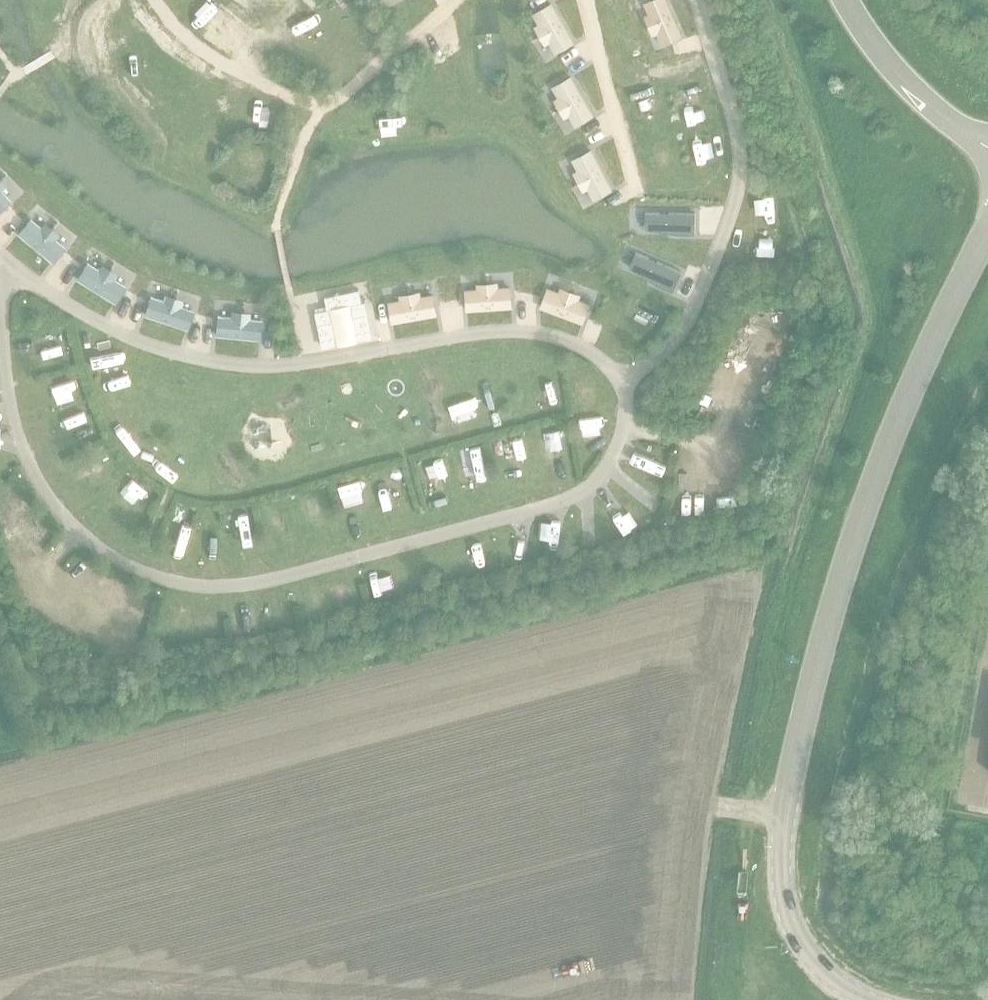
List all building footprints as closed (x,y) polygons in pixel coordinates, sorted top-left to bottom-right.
[(382,8),(400,0),(378,0),(382,8)] [(680,37),(664,0),(653,0),(645,4),(650,15),(645,17),(653,35),(657,33),(663,44),(680,37)] [(556,56),(574,46),(550,3),(530,15),(535,24),(531,26),(543,47),(549,43),(556,56)] [(575,129),(594,118),(569,76),(549,87),(554,97),(551,99),(562,119),(568,116),(575,129)] [(596,202),(614,191),(590,149),(569,160),(575,170),(571,172),(582,192),(588,189),(596,202)] [(693,212),(646,211),(645,232),(693,234),(693,212)] [(40,230),(28,220),(16,235),(51,264),(64,248),(54,240),(58,236),(44,225),(40,230)] [(679,271),(636,252),(627,271),(671,290),(679,271)] [(112,280),(116,274),(100,264),(96,269),(85,262),(74,280),(112,304),(123,286),(112,280)] [(477,290),(464,291),(466,310),(509,307),(508,288),(497,288),(497,284),(477,285),(477,290)] [(314,311),(321,345),(371,335),(364,300),(361,301),(358,288),(324,296),(326,308),(314,311)] [(558,293),(547,289),(540,307),(581,323),(588,305),(577,301),(579,296),(560,289),(558,293)] [(387,303),(391,322),(435,313),(431,295),(419,297),(418,293),(400,297),(400,301),(387,303)] [(161,303),(149,299),(143,316),(185,330),(191,311),(180,308),(182,301),(163,295),(161,303)] [(228,317),(214,316),(212,338),(257,341),(259,321),(248,320),(249,313),(229,312),(228,317)]
